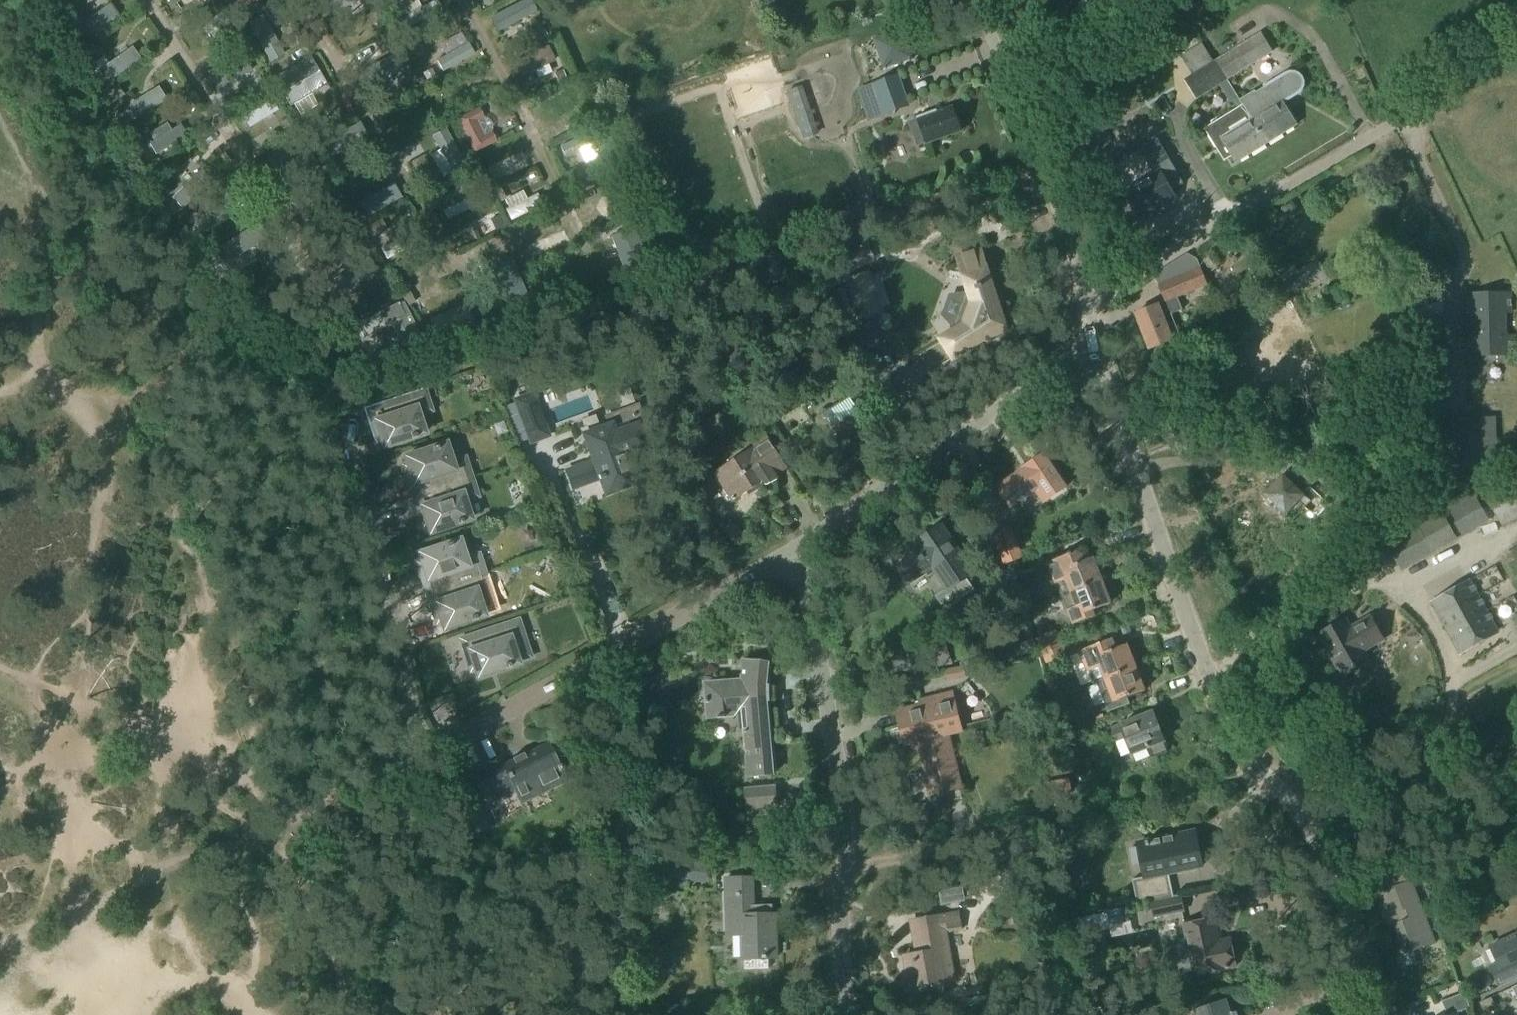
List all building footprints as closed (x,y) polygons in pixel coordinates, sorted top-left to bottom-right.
[(49,9),(63,0),(43,0),(49,9)] [(241,9),(258,0),(237,0),(241,9)] [(326,1),(333,15),(363,0),(327,0),(326,1)] [(491,19),(498,33),(537,12),(531,0),(528,0),(491,19)] [(945,3),(953,22),(961,19),(953,0),(952,0),(945,3)] [(1202,22),(1199,19),(1210,11),(1203,0),(1173,0),(1194,28),(1202,22)] [(435,1),(400,20),(406,31),(441,13),(435,1)] [(81,26),(77,29),(85,40),(117,16),(109,5),(87,21),(81,26)] [(222,13),(201,26),(207,36),(208,36),(228,23),(222,13)] [(83,16),(77,21),(80,26),(87,21),(83,16)] [(262,16),(248,24),(269,63),(284,55),(262,16)] [(228,23),(208,36),(213,44),(233,32),(228,23)] [(541,30),(533,33),(537,41),(545,38),(541,30)] [(884,69),(913,60),(904,31),(875,40),(884,69)] [(240,34),(233,38),(240,50),(247,46),(240,34)] [(1261,34),(1218,61),(1229,80),(1272,53),(1261,34)] [(386,43),(378,47),(384,58),(391,54),(386,43)] [(468,45),(437,62),(443,72),(474,55),(468,45)] [(131,48),(95,74),(102,84),(104,86),(139,60),(131,48)] [(547,49),(513,64),(520,79),(535,72),(548,66),(554,63),(547,49)] [(85,51),(77,56),(83,66),(91,61),(85,51)] [(397,55),(358,76),(366,90),(405,69),(397,55)] [(310,60),(275,81),(290,106),(326,85),(321,75),(319,76),(310,60)] [(1218,61),(1188,79),(1199,97),(1229,80),(1218,61)] [(548,66),(535,72),(539,80),(552,74),(548,66)] [(431,69),(423,74),(427,81),(435,76),(431,69)] [(95,74),(88,79),(95,89),(102,84),(95,74)] [(1302,83),(1300,80),(1298,77),(1294,76),(1291,75),(1287,77),(1282,80),(1281,79),(1257,94),(1256,92),(1241,102),(1246,109),(1268,144),(1297,126),(1282,102),(1292,96),(1297,93),(1300,90),(1301,87),(1302,83)] [(897,77),(876,84),(887,115),(908,107),(897,77)] [(158,88),(123,109),(131,123),(166,101),(158,88)] [(801,89),(788,94),(799,126),(812,121),(801,89)] [(107,93),(100,98),(107,107),(113,102),(107,93)] [(272,101),(243,118),(250,128),(278,111),(272,101)] [(1237,163),(1268,144),(1246,109),(1241,102),(1240,102),(1243,106),(1210,127),(1214,133),(1210,136),(1217,148),(1221,146),(1222,147),(1226,145),(1237,163)] [(479,108),(456,120),(474,153),(497,142),(491,132),(485,135),(478,122),(484,118),(479,108)] [(920,120),(910,123),(919,147),(928,144),(961,132),(953,108),(937,114),(936,112),(919,118),(920,120)] [(124,115),(115,121),(122,131),(130,125),(124,115)] [(318,117),(307,122),(311,130),(322,126),(318,117)] [(286,120),(279,125),(284,132),(291,127),(286,120)] [(360,124),(322,144),(330,158),(367,139),(360,124)] [(178,127),(149,145),(156,155),(185,137),(178,127)] [(446,130),(432,137),(454,176),(467,168),(446,130)] [(134,131),(121,140),(127,149),(141,140),(134,131)] [(593,132),(561,148),(566,158),(598,143),(593,132)] [(299,139),(268,160),(277,174),(294,163),(295,164),(298,168),(304,178),(318,169),(299,139)] [(1155,176),(1125,193),(1140,219),(1176,198),(1172,191),(1184,184),(1158,139),(1140,150),(1155,176)] [(159,167),(151,172),(158,182),(166,176),(159,167)] [(201,171),(172,199),(183,210),(212,182),(201,171)] [(596,171),(585,176),(588,183),(599,178),(596,171)] [(470,183),(435,200),(441,213),(476,196),(470,183)] [(234,185),(200,207),(208,219),(241,197),(234,185)] [(501,190),(495,194),(499,203),(506,199),(501,190)] [(524,193),(505,201),(509,209),(527,200),(524,193)] [(509,209),(506,210),(512,222),(543,207),(537,195),(527,200),(509,209)] [(336,202),(325,207),(328,215),(339,210),(336,202)] [(603,213),(593,218),(597,227),(607,222),(603,213)] [(344,219),(316,238),(324,251),(352,232),(344,219)] [(374,224),(366,228),(372,239),(380,235),(374,224)] [(635,229),(612,237),(626,273),(648,264),(635,229)] [(412,234),(381,250),(387,261),(417,245),(412,234)] [(203,237),(193,244),(199,254),(209,248),(203,237)] [(224,241),(213,249),(232,276),(243,268),(224,241)] [(359,243),(351,247),(357,257),(365,253),(359,243)] [(1002,333),(1003,333),(1004,331),(1005,330),(1005,328),(1005,327),(1005,326),(1004,325),(981,251),(958,259),(972,303),(964,324),(941,340),(954,360),(995,333),(997,334),(998,334),(1000,334),(1001,334),(1002,333)] [(1328,279),(1319,261),(1298,271),(1294,263),(1277,271),(1288,295),(1302,288),(1303,291),(1328,279)] [(1166,302),(1207,285),(1200,269),(1159,286),(1166,302)] [(1361,287),(1372,282),(1369,274),(1358,279),(1361,287)] [(859,320),(878,313),(864,275),(845,282),(859,320)] [(390,283),(383,288),(390,298),(397,294),(390,283)] [(1503,314),(1510,314),(1510,299),(1510,294),(1509,294),(1469,295),(1470,321),(1467,321),(1467,320),(1466,320),(1466,334),(1467,334),(1467,333),(1470,333),(1470,357),(1511,356),(1511,336),(1504,336),(1503,314)] [(1149,350),(1174,340),(1181,338),(1172,315),(1183,311),(1178,298),(1135,315),(1149,350)] [(381,315),(379,316),(385,327),(391,324),(398,339),(409,360),(423,353),(427,351),(403,304),(400,305),(381,315)] [(420,305),(414,309),(421,320),(427,315),(420,305)] [(470,319),(434,334),(441,349),(476,334),(470,319)] [(365,323),(355,328),(361,340),(371,335),(365,323)] [(1222,364),(1244,351),(1236,339),(1215,353),(1222,364)] [(1177,369),(1192,363),(1189,356),(1174,363),(1177,369)] [(847,380),(817,399),(803,408),(811,420),(805,424),(806,425),(794,433),(806,453),(864,416),(854,401),(859,398),(847,380)] [(385,448),(425,435),(419,416),(432,411),(425,392),(373,409),(379,429),(375,430),(379,442),(383,440),(385,448)] [(531,393),(513,400),(529,443),(548,436),(531,393)] [(595,460),(577,467),(584,484),(598,479),(599,480),(602,479),(607,492),(631,483),(620,454),(646,444),(639,426),(632,408),(607,417),(610,427),(586,436),(595,460)] [(1495,419),(1445,421),(1447,469),(1478,468),(1497,467),(1495,419)] [(768,487),(778,480),(775,475),(787,468),(768,438),(756,446),(757,448),(717,473),(735,501),(765,482),(768,487)] [(453,464),(447,445),(407,458),(409,466),(405,467),(409,478),(413,477),(419,496),(472,478),(466,460),(453,464)] [(1018,474),(998,487),(1011,506),(1036,489),(1044,502),(1065,487),(1057,474),(1061,472),(1053,460),(1049,463),(1043,455),(1017,472),(1018,474)] [(1516,518),(1516,474),(1484,492),(1503,527),(1516,518)] [(1277,483),(1266,495),(1286,514),(1298,501),(1305,508),(1310,502),(1303,495),(1283,477),(1277,483)] [(431,533),(471,520),(465,501),(478,497),(472,478),(419,496),(425,515),(421,516),(425,527),(429,526),(431,533)] [(1489,520),(1475,494),(1441,512),(1455,538),(1489,520)] [(1387,542),(1400,567),(1433,548),(1419,524),(1387,542)] [(942,527),(916,544),(919,547),(895,564),(909,583),(932,567),(948,589),(949,591),(954,588),(962,599),(975,590),(967,579),(971,576),(957,556),(948,543),(952,541),(942,527)] [(1005,564),(1022,558),(1010,529),(994,535),(1005,564)] [(466,560),(460,541),(420,554),(422,562),(419,563),(422,574),(426,573),(432,592),(485,575),(479,556),(466,560)] [(1084,549),(1047,564),(1060,597),(1063,596),(1075,591),(1101,581),(1092,558),(1088,560),(1084,549)] [(1516,561),(1516,556),(1514,551),(1504,557),(1508,565),(1516,561)] [(445,630),(485,617),(479,597),(491,593),(485,575),(432,592),(438,611),(435,612),(438,623),(442,622),(445,630)] [(1075,591),(1063,596),(1075,624),(1094,617),(1092,611),(1110,604),(1101,581),(1075,591)] [(1460,654),(1498,633),(1470,582),(1432,603),(1460,654)] [(1363,651),(1383,640),(1370,618),(1351,629),(1346,620),(1319,635),(1343,677),(1369,662),(1363,651)] [(478,677),(519,664),(518,661),(530,657),(518,622),(466,639),(472,659),(468,660),(472,671),(476,670),(478,677)] [(1413,648),(1423,638),(1414,629),(1405,639),(1413,648)] [(1042,651),(1061,644),(1056,631),(1038,638),(1042,651)] [(944,638),(909,649),(917,675),(922,674),(945,666),(952,664),(944,638)] [(1105,643),(1080,652),(1087,671),(1088,671),(1093,684),(1096,683),(1135,668),(1126,645),(1115,650),(1111,640),(1105,643)] [(1047,663),(1065,656),(1061,644),(1042,651),(1047,663)] [(741,678),(705,682),(707,707),(708,719),(724,718),(723,707),(742,706),(747,778),(776,776),(769,686),(772,662),(743,659),(741,678)] [(1144,691),(1135,668),(1096,683),(1108,714),(1129,706),(1126,698),(1144,691)] [(964,669),(944,672),(946,682),(965,678),(964,669)] [(922,707),(898,713),(907,745),(920,741),(948,734),(961,731),(953,694),(940,697),(921,701),(922,707)] [(1167,753),(1153,715),(1121,727),(1122,729),(1109,734),(1112,743),(1126,738),(1132,754),(1146,749),(1150,759),(1167,753)] [(1082,716),(1064,723),(1068,734),(1086,727),(1082,716)] [(1095,724),(1086,727),(1090,737),(1098,733),(1095,724)] [(979,751),(987,749),(984,732),(975,734),(979,751)] [(962,787),(948,734),(920,741),(929,777),(927,777),(931,794),(962,787)] [(566,780),(548,744),(505,765),(504,764),(476,778),(488,803),(516,789),(522,802),(566,780)] [(1047,801),(1073,796),(1070,779),(1044,784),(1047,801)] [(777,787),(747,790),(749,809),(779,806),(777,787)] [(1174,898),(1169,874),(1202,867),(1195,832),(1139,844),(1146,878),(1133,880),(1138,905),(1157,901),(1174,898)] [(688,882),(690,860),(649,855),(647,877),(688,882)] [(611,874),(612,860),(605,860),(604,873),(611,874)] [(1436,943),(1412,882),(1419,879),(1414,865),(1379,878),(1384,891),(1374,895),(1384,919),(1392,916),(1395,924),(1394,924),(1403,947),(1400,949),(1399,952),(1399,955),(1402,962),(1404,965),(1407,966),(1410,966),(1412,965),(1415,964),(1416,960),(1416,957),(1414,952),(1436,943)] [(770,968),(769,957),(777,957),(776,914),(772,914),(772,906),(754,906),(754,877),(727,878),(728,934),(744,934),(744,958),(745,958),(746,968),(770,968)] [(1157,901),(1161,918),(1181,913),(1177,897),(1174,898),(1157,901)] [(1088,935),(1131,926),(1128,910),(1084,918),(1088,935)] [(910,987),(954,980),(945,933),(962,930),(959,914),(912,922),(918,955),(905,957),(910,987)] [(1219,942),(1214,920),(1185,926),(1195,976),(1236,967),(1230,939),(1219,942)] [(1069,933),(1079,931),(1077,922),(1067,924),(1069,933)] [(1516,979),(1516,935),(1491,947),(1499,964),(1491,968),(1500,987),(1516,979)] [(1456,1014),(1470,1009),(1464,993),(1442,1002),(1447,1014),(1457,1014),(1456,1014)] [(1484,1011),(1495,1006),(1492,998),(1480,1003),(1484,1011)] [(1228,1001),(1196,1011),(1197,1014),(1232,1014),(1228,1001)]
